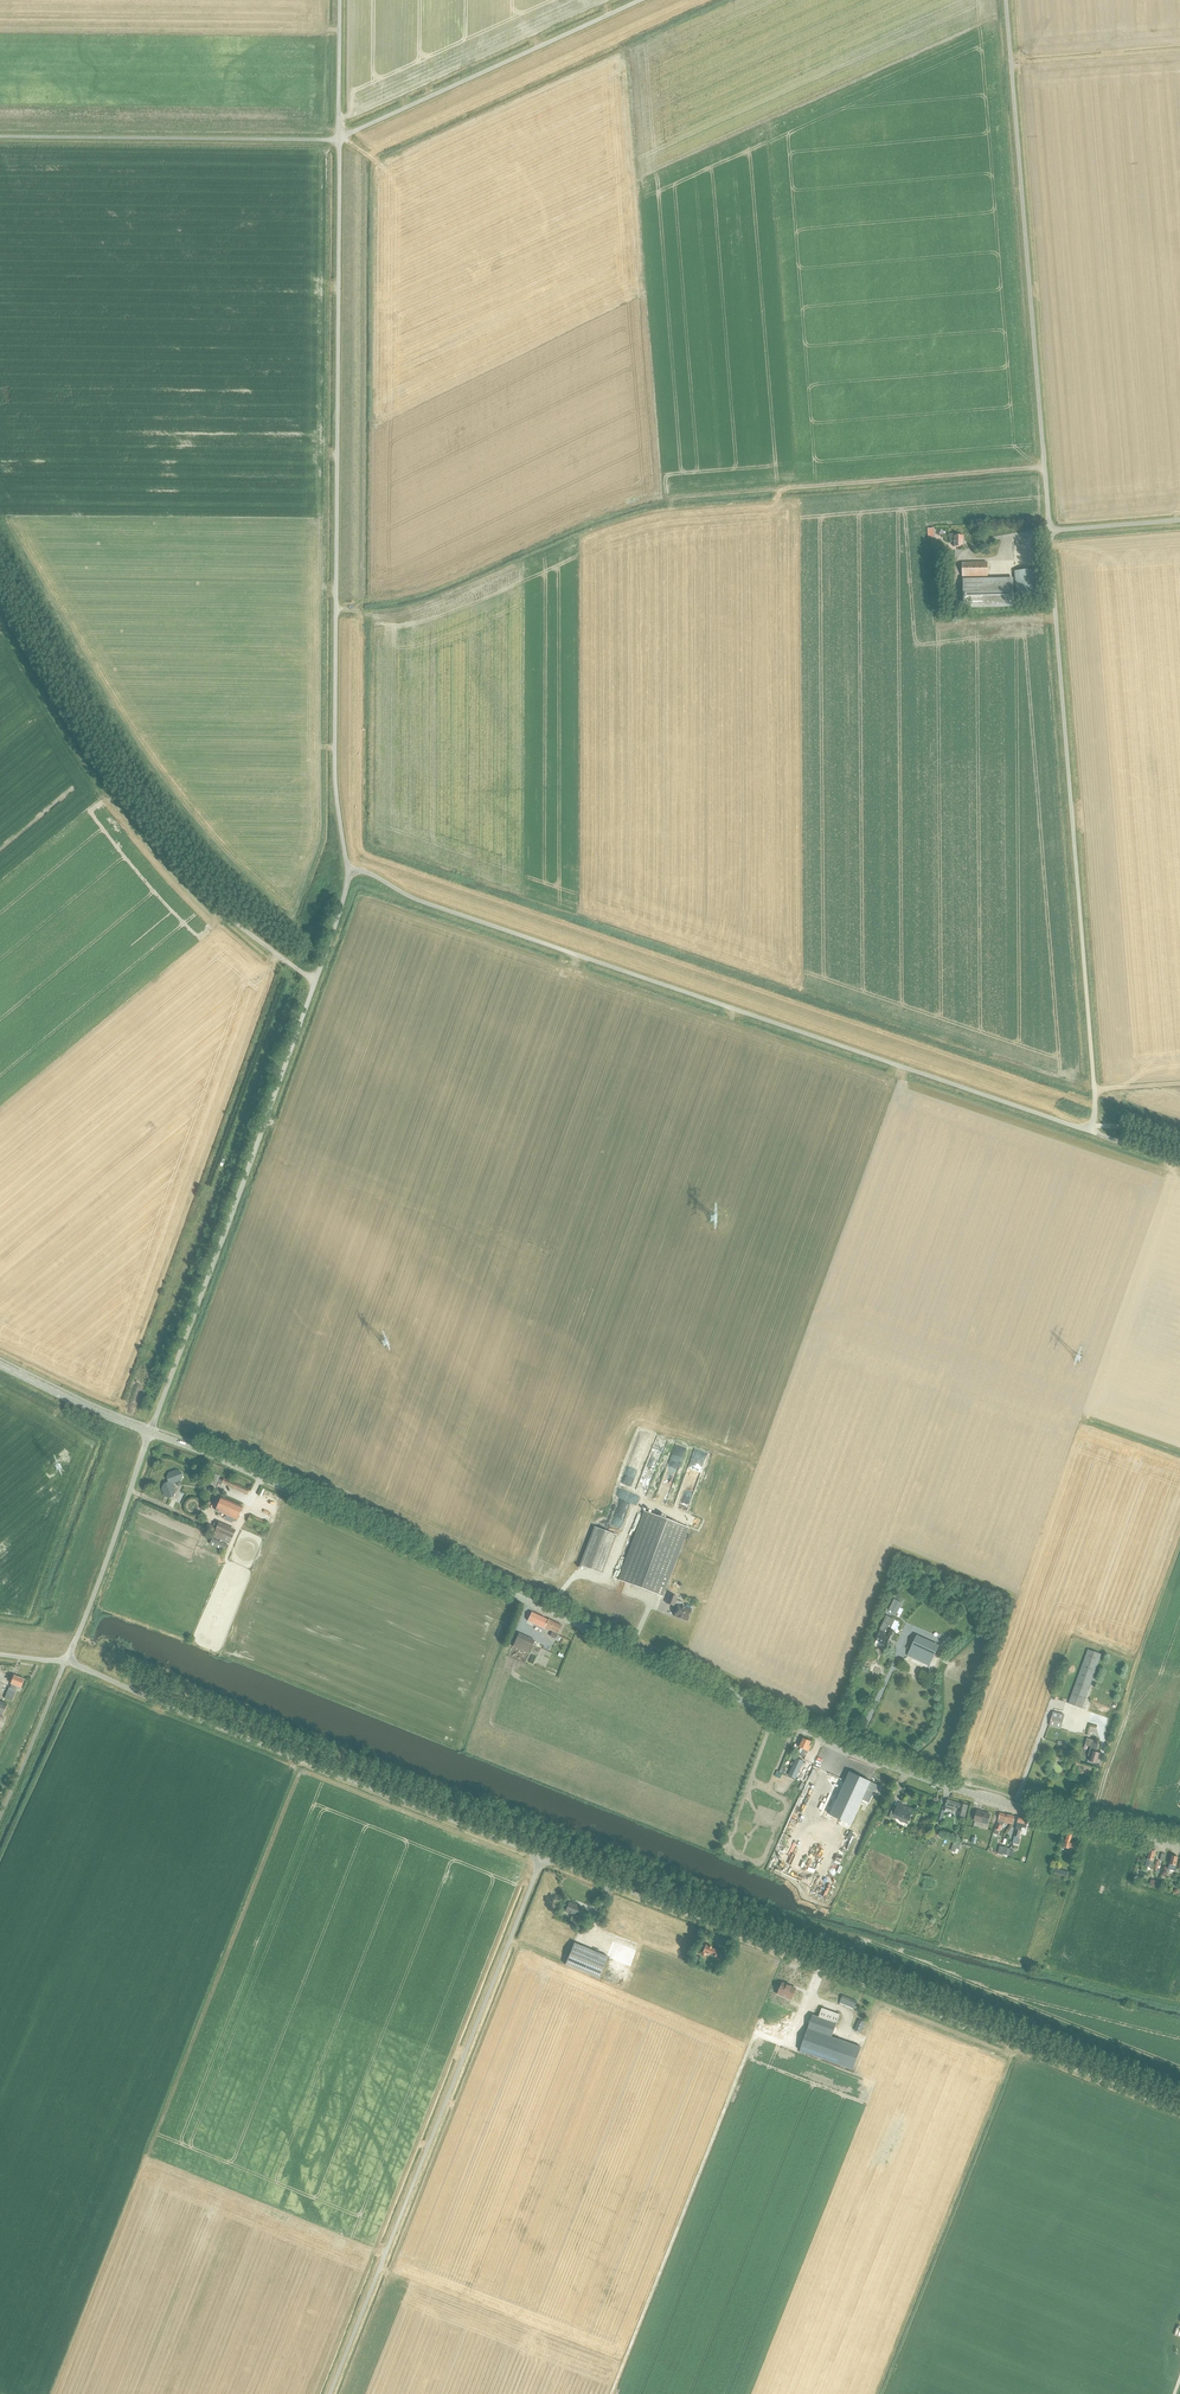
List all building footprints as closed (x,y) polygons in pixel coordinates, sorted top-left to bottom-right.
[(954,547),(963,547),(964,536),(955,536),(955,534),(949,534),(949,536),(950,536),(950,542),(953,542),(953,544),(954,544),(954,547)] [(963,563),(963,577),(987,576),(987,562),(963,563)] [(1015,571),(1017,596),(1037,594),(1036,570),(1015,571)] [(984,607),(1013,606),(1012,580),(984,580),(963,580),(964,608),(984,607)] [(642,1462),(651,1435),(642,1432),(633,1459),(642,1462)] [(673,1474),(677,1476),(687,1448),(676,1444),(657,1498),(667,1502),(674,1483),(670,1481),(673,1474)] [(691,1461),(702,1465),(707,1452),(696,1448),(691,1461)] [(165,1496),(169,1498),(173,1497),(175,1493),(172,1485),(173,1483),(181,1480),(183,1476),(181,1472),(177,1470),(169,1473),(167,1477),(169,1481),(168,1483),(164,1484),(162,1488),(165,1496)] [(229,1487),(247,1495),(249,1490),(224,1479),(223,1481),(219,1479),(220,1476),(211,1472),(207,1483),(217,1488),(219,1484),(221,1485),(222,1483),(230,1486),(229,1487)] [(693,1498),(696,1486),(690,1484),(687,1496),(693,1498)] [(215,1510),(237,1520),(243,1507),(221,1497),(215,1510)] [(644,1511),(618,1580),(662,1596),(688,1528),(644,1511)] [(247,1521),(267,1530),(270,1524),(250,1515),(247,1521)] [(210,1544),(226,1551),(235,1531),(219,1524),(213,1536),(210,1544)] [(580,1566),(602,1574),(617,1535),(594,1527),(580,1566)] [(204,1557),(214,1561),(218,1553),(208,1549),(204,1557)] [(618,1563),(614,1578),(618,1579),(623,1564),(618,1563)] [(669,1594),(666,1603),(674,1606),(678,1607),(674,1616),(687,1621),(692,1610),(681,1606),(682,1602),(676,1600),(677,1597),(669,1594)] [(896,1615),(902,1603),(898,1601),(894,1599),(889,1610),(893,1612),(892,1613),(896,1615)] [(549,1631),(550,1630),(552,1631),(550,1636),(556,1639),(562,1626),(549,1619),(548,1620),(532,1613),(528,1621),(549,1631)] [(887,1616),(875,1640),(887,1645),(894,1630),(891,1629),(895,1620),(887,1616)] [(519,1633),(512,1646),(529,1654),(535,1641),(519,1633)] [(917,1635),(916,1639),(912,1646),(908,1655),(930,1665),(939,1645),(917,1635)] [(1069,1703),(1082,1708),(1101,1654),(1088,1650),(1069,1703)] [(21,1688),(25,1680),(14,1675),(11,1684),(13,1685),(11,1688),(9,1688),(5,1699),(12,1702),(18,1687),(21,1688)] [(1053,1712),(1050,1726),(1061,1729),(1065,1715),(1053,1712)] [(1091,1747),(1092,1747),(1094,1743),(1095,1740),(1087,1738),(1085,1746),(1091,1747)] [(802,1742),(800,1747),(804,1749),(801,1756),(805,1758),(808,1751),(810,1747),(809,1746),(811,1742),(804,1739),(802,1742)] [(1091,1747),(1089,1752),(1092,1752),(1090,1761),(1097,1763),(1100,1754),(1097,1753),(1099,1745),(1094,1743),(1092,1747),(1091,1747)] [(793,1767),(800,1770),(805,1761),(797,1757),(793,1767)] [(850,1772),(831,1815),(851,1825),(871,1782),(850,1772)] [(945,1809),(957,1812),(957,1815),(965,1817),(968,1805),(947,1800),(945,1809)] [(892,1811),(889,1818),(893,1819),(894,1815),(901,1818),(900,1820),(900,1821),(908,1824),(909,1820),(910,1821),(914,1809),(903,1806),(903,1804),(898,1803),(895,1812),(892,1811)] [(974,1821),(988,1824),(990,1814),(982,1812),(982,1811),(977,1810),(974,1821)] [(995,1829),(996,1829),(994,1834),(998,1835),(1000,1831),(1002,1826),(1004,1822),(1013,1824),(1015,1816),(1000,1813),(998,1820),(999,1821),(998,1824),(995,1829)] [(1014,1838),(1013,1843),(1017,1844),(1019,1837),(1021,1831),(1022,1828),(1026,1829),(1028,1820),(1019,1817),(1016,1830),(1014,1838)] [(1068,1830),(1066,1838),(1063,1847),(1076,1850),(1078,1842),(1072,1840),(1074,1831),(1068,1830)] [(998,1853),(1003,1855),(1003,1854),(1008,1856),(1010,1849),(1000,1846),(998,1853)] [(1153,1860),(1156,1851),(1149,1850),(1147,1859),(1145,1866),(1152,1868),(1154,1861),(1153,1860)] [(1164,1866),(1162,1875),(1167,1876),(1168,1870),(1174,1871),(1177,1862),(1178,1857),(1172,1855),(1171,1855),(1168,1867),(1164,1866)] [(823,1888),(826,1881),(814,1877),(811,1884),(823,1888)] [(566,1912),(579,1917),(582,1908),(569,1903),(566,1912)] [(565,1965),(599,1979),(608,1957),(574,1943),(565,1965)] [(706,1953),(716,1957),(718,1951),(711,1948),(712,1947),(709,1946),(705,1945),(702,1955),(705,1956),(706,1953)] [(782,1983),(778,1994),(792,2000),(796,1989),(782,1983)] [(840,2002),(854,2009),(857,2002),(843,1996),(840,2002)] [(822,2008),(819,2017),(837,2024),(840,2014),(822,2008)] [(800,2051),(853,2070),(861,2047),(832,2037),(837,2024),(813,2015),(800,2051)] [(855,2030),(861,2032),(865,2022),(859,2020),(855,2030)] [(1172,2359),(1179,2352),(1177,2350),(1170,2356),(1172,2359)]
